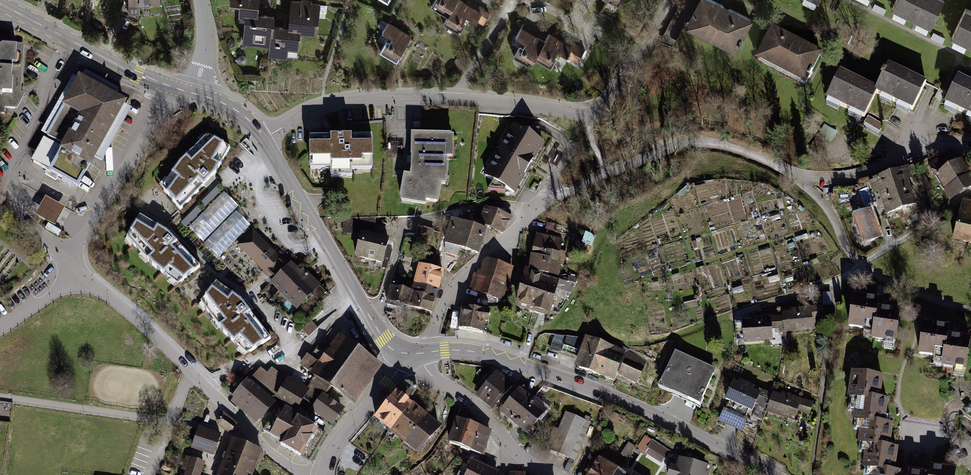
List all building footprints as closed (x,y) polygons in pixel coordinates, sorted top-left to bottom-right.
[(129,15),(141,15),(141,8),(162,8),(162,0),(129,0),(129,15)] [(246,15),(261,16),(262,0),(232,0),(232,3),(241,4),(240,14),(246,15)] [(304,0),(292,0),(289,31),(301,32),(319,34),(323,2),(304,0)] [(434,9),(449,18),(459,0),(439,0),(434,9)] [(466,0),(459,0),(449,18),(446,24),(462,33),(469,19),(477,24),(485,10),(466,0)] [(688,26),(737,51),(754,18),(720,0),(701,0),(688,26)] [(894,9),(932,27),(945,0),(899,0),(894,9)] [(968,9),(956,36),(970,44),(970,10),(968,9)] [(243,43),(272,46),(273,30),(275,17),(261,16),(246,15),(243,43)] [(413,37),(390,23),(384,33),(393,38),(383,53),(398,62),(413,37)] [(526,41),(516,58),(531,67),(539,53),(546,42),(537,37),(540,33),(524,24),(517,36),(526,41)] [(298,60),(301,32),(289,31),(273,30),(272,46),(271,58),(298,60)] [(774,30),(758,61),(810,88),(826,56),(774,30)] [(546,42),(539,53),(552,61),(558,51),(579,64),(587,51),(561,35),(559,38),(551,34),(546,42)] [(6,114),(7,108),(17,109),(27,95),(21,91),(26,48),(23,45),(0,44),(0,114),(6,114)] [(929,81),(893,63),(878,91),(915,109),(929,81)] [(880,89),(843,71),(829,99),(866,117),(880,89)] [(128,102),(78,75),(31,161),(80,188),(92,165),(128,102)] [(960,76),(947,105),(970,117),(970,81),(960,76)] [(838,133),(824,124),(812,145),(826,153),(838,133)] [(545,144),(514,127),(483,178),(514,196),(545,144)] [(372,134),(310,135),(312,170),(373,169),(372,134)] [(229,148),(207,135),(179,162),(161,187),(181,209),(214,175),(229,148)] [(453,137),(411,136),(411,158),(411,178),(405,177),(399,201),(438,206),(440,188),(447,189),(447,162),(455,161),(453,137)] [(930,166),(950,199),(970,187),(970,180),(953,152),(930,166)] [(909,167),(871,181),(876,197),(881,195),(889,218),(920,206),(912,183),(915,181),(909,167)] [(225,194),(190,228),(203,243),(224,223),(236,211),(239,208),(225,194)] [(67,211),(48,201),(43,209),(38,218),(58,229),(67,211)] [(955,241),(970,245),(970,203),(964,201),(955,241)] [(473,227),(466,251),(477,255),(485,229),(501,234),(507,216),(483,208),(477,228),(473,227)] [(869,209),(851,216),(861,245),(879,238),(869,209)] [(218,257),(251,226),(236,211),(224,223),(203,243),(218,257)] [(165,234),(136,216),(120,245),(149,272),(174,289),(198,269),(165,234)] [(452,220),(444,244),(466,251),(473,227),(452,220)] [(288,266),(283,261),(253,230),(237,246),(268,276),(273,280),(270,283),(299,311),(320,288),(292,261),(288,266)] [(393,235),(363,230),(357,260),(387,266),(393,235)] [(538,234),(533,255),(566,263),(567,255),(562,253),(565,241),(538,234)] [(533,255),(529,270),(562,278),(566,263),(533,255)] [(475,275),(469,291),(504,303),(515,270),(484,260),(479,276),(475,275)] [(419,264),(413,292),(435,297),(441,270),(419,264)] [(527,272),(516,308),(551,318),(557,298),(568,301),(572,285),(527,272)] [(240,302),(213,284),(197,307),(222,342),(245,360),(270,344),(240,302)] [(430,315),(435,297),(413,292),(390,286),(386,304),(430,315)] [(884,299),(856,295),(852,327),(867,330),(865,339),(885,342),(884,350),(895,351),(900,313),(882,310),(884,299)] [(792,311),(783,312),(784,334),(818,331),(817,317),(827,316),(826,306),(802,308),(792,308),(792,311)] [(462,308),(459,330),(489,334),(492,312),(462,308)] [(783,315),(742,318),(744,341),(775,339),(775,329),(784,329),(783,315)] [(924,320),(919,355),(943,358),(942,365),(958,367),(956,376),(968,378),(970,355),(970,336),(951,334),(952,324),(924,320)] [(377,363),(337,334),(318,361),(305,352),(297,364),(311,374),(327,385),(349,401),(373,368),(377,363)] [(619,377),(641,387),(650,363),(586,337),(556,338),(550,351),(580,357),(576,369),(616,383),(619,377)] [(678,350),(661,386),(700,404),(717,368),(678,350)] [(265,371),(259,366),(248,377),(272,398),(273,397),(284,378),(269,367),(265,371)] [(885,374),(853,370),(849,409),(857,410),(856,417),(887,421),(890,397),(882,396),(885,374)] [(513,387),(496,373),(476,396),(493,411),(513,387)] [(307,389),(298,403),(307,410),(308,409),(321,392),(323,393),(327,385),(311,374),(305,387),(307,389)] [(273,397),(294,408),(298,403),(307,389),(305,387),(285,375),(284,378),(273,397)] [(773,393),(737,376),(727,397),(754,409),(758,401),(769,405),(773,393)] [(231,397),(228,401),(257,423),(274,400),(272,398),(248,377),(246,379),(243,377),(229,394),(231,397)] [(520,388),(501,412),(528,435),(548,410),(520,388)] [(321,392),(308,409),(330,425),(342,408),(323,393),(321,392)] [(814,408),(773,393),(769,405),(765,415),(795,426),(800,415),(810,419),(814,408)] [(396,396),(375,421),(389,434),(411,408),(396,396)] [(277,407),(264,430),(285,442),(283,446),(294,452),(310,461),(326,434),(302,421),(305,417),(299,413),(296,419),(277,407)] [(411,408),(389,434),(404,446),(426,421),(411,408)] [(460,411),(447,444),(482,457),(489,433),(466,424),(469,415),(460,411)] [(747,421),(723,411),(717,425),(741,436),(747,421)] [(237,424),(223,413),(217,420),(219,425),(229,433),(237,424)] [(566,413),(549,451),(574,462),(591,424),(566,413)] [(887,421),(856,417),(854,428),(861,429),(858,451),(866,453),(865,466),(898,470),(901,446),(893,445),(896,422),(887,421)] [(426,421),(404,446),(419,459),(441,433),(426,421)] [(200,429),(194,448),(213,454),(219,436),(200,429)] [(651,439),(643,435),(635,447),(643,452),(651,439)] [(220,474),(252,474),(261,452),(234,441),(220,474)] [(632,445),(626,441),(618,455),(624,458),(632,445)] [(652,441),(645,454),(664,465),(671,453),(652,441)] [(188,456),(182,474),(203,474),(207,463),(188,456)] [(678,457),(677,460),(674,459),(669,474),(711,474),(714,467),(678,457)] [(603,458),(591,474),(613,474),(618,468),(603,458)] [(908,474),(957,474),(959,464),(931,460),(930,468),(909,466),(908,471),(908,474)] [(497,473),(473,462),(467,474),(496,474),(497,473)] [(865,466),(864,474),(908,474),(908,471),(898,470),(865,466)]
